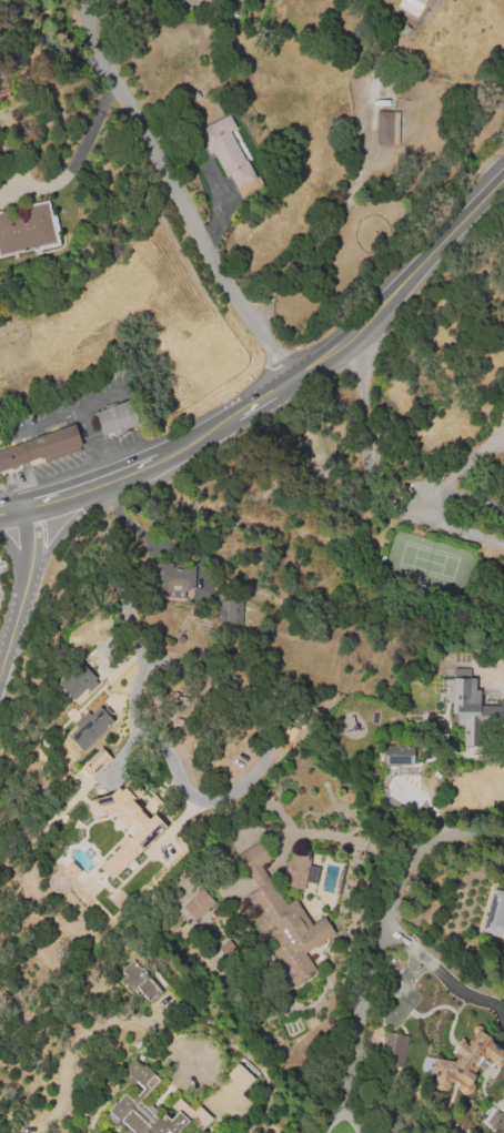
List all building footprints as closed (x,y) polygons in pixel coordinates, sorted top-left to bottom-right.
[(397,9),(403,0),(428,0),(416,20),(397,9)] [(404,37),(399,32),(405,26),(410,30),(404,37)] [(376,113),(400,114),(397,148),(375,146),(376,113)] [(263,190),(243,200),(232,178),(229,180),(215,154),(210,156),(198,132),(230,115),(238,131),(232,134),(246,163),(249,162),(263,190)] [(62,249),(0,261),(0,213),(51,203),(53,216),(59,215),(62,234),(60,235),(62,249)] [(94,413),(133,401),(141,425),(102,438),(94,413)] [(42,457),(0,472),(0,451),(74,425),(81,446),(77,447),(79,452),(44,464),(42,457)] [(155,562),(171,562),(170,566),(174,566),(174,567),(178,567),(178,566),(194,567),(193,588),(187,588),(185,590),(183,590),(183,597),(167,596),(167,594),(155,594),(157,579),(154,579),(155,562)] [(241,624),(242,599),(226,599),(225,623),(241,624)] [(54,681),(72,700),(84,687),(88,690),(97,682),(93,679),(95,677),(79,659),(54,681)] [(454,678),(480,678),(480,714),(454,714),(454,678)] [(68,735),(82,750),(113,720),(109,715),(112,712),(104,705),(101,708),(99,706),(90,715),(85,710),(73,722),(77,726),(68,735)] [(392,746),(422,746),(422,766),(392,766),(392,746)] [(79,767),(90,778),(111,758),(100,747),(79,767)] [(89,799),(108,793),(117,786),(120,789),(122,786),(123,787),(131,779),(142,790),(144,788),(159,801),(157,803),(150,797),(143,803),(137,796),(131,801),(139,808),(138,809),(147,819),(153,812),(163,822),(162,815),(163,815),(165,826),(130,858),(132,859),(111,878),(99,864),(120,846),(118,843),(125,836),(128,838),(137,829),(129,821),(124,825),(117,816),(119,812),(117,810),(94,816),(89,799)] [(335,935),(329,939),(327,944),(325,948),(319,950),(312,949),(304,953),(315,971),(304,978),(308,983),(295,991),(292,985),(280,964),(293,957),(284,942),(279,947),(269,931),(261,935),(251,918),(259,913),(246,893),(256,888),(248,873),(244,877),(232,857),(261,840),(272,859),(262,866),(285,904),(295,899),(312,927),(325,919),(335,935)] [(311,857),(303,892),(284,888),(292,852),(311,857)] [(321,859),(315,886),(306,883),(312,857),(321,859)] [(62,868),(70,860),(79,870),(71,878),(62,868)] [(201,888),(214,901),(195,920),(182,907),(201,888)] [(492,891),(503,895),(503,913),(502,921),(503,922),(503,940),(482,933),(492,900),(490,899),(492,891)] [(162,993),(147,1006),(139,998),(135,1001),(130,993),(128,994),(118,983),(125,977),(120,970),(131,961),(139,970),(141,968),(162,993)] [(492,1042),(503,1050),(503,1066),(502,1069),(481,1055),(471,1069),(480,1074),(471,1088),(457,1079),(455,1082),(450,1079),(432,1075),(435,1058),(460,1063),(463,1058),(455,1052),(463,1039),(472,1045),(481,1031),(494,1040),(492,1042)] [(407,1036),(403,1068),(381,1063),(386,1032),(407,1036)] [(202,1132),(203,1132),(125,1132),(104,1114),(112,1106),(110,1105),(114,1101),(115,1102),(124,1093),(131,1100),(141,1089),(135,1084),(131,1089),(118,1076),(133,1059),(142,1068),(144,1065),(160,1080),(140,1102),(144,1106),(148,1103),(163,1117),(165,1115),(172,1121),(178,1113),(171,1106),(179,1097),(193,1112),(199,1106),(213,1119),(202,1132)] [(224,1078),(238,1064),(254,1080),(242,1093),(224,1078)] [(501,1132),(503,1132),(503,1115),(494,1108),(485,1122),(501,1132)]
